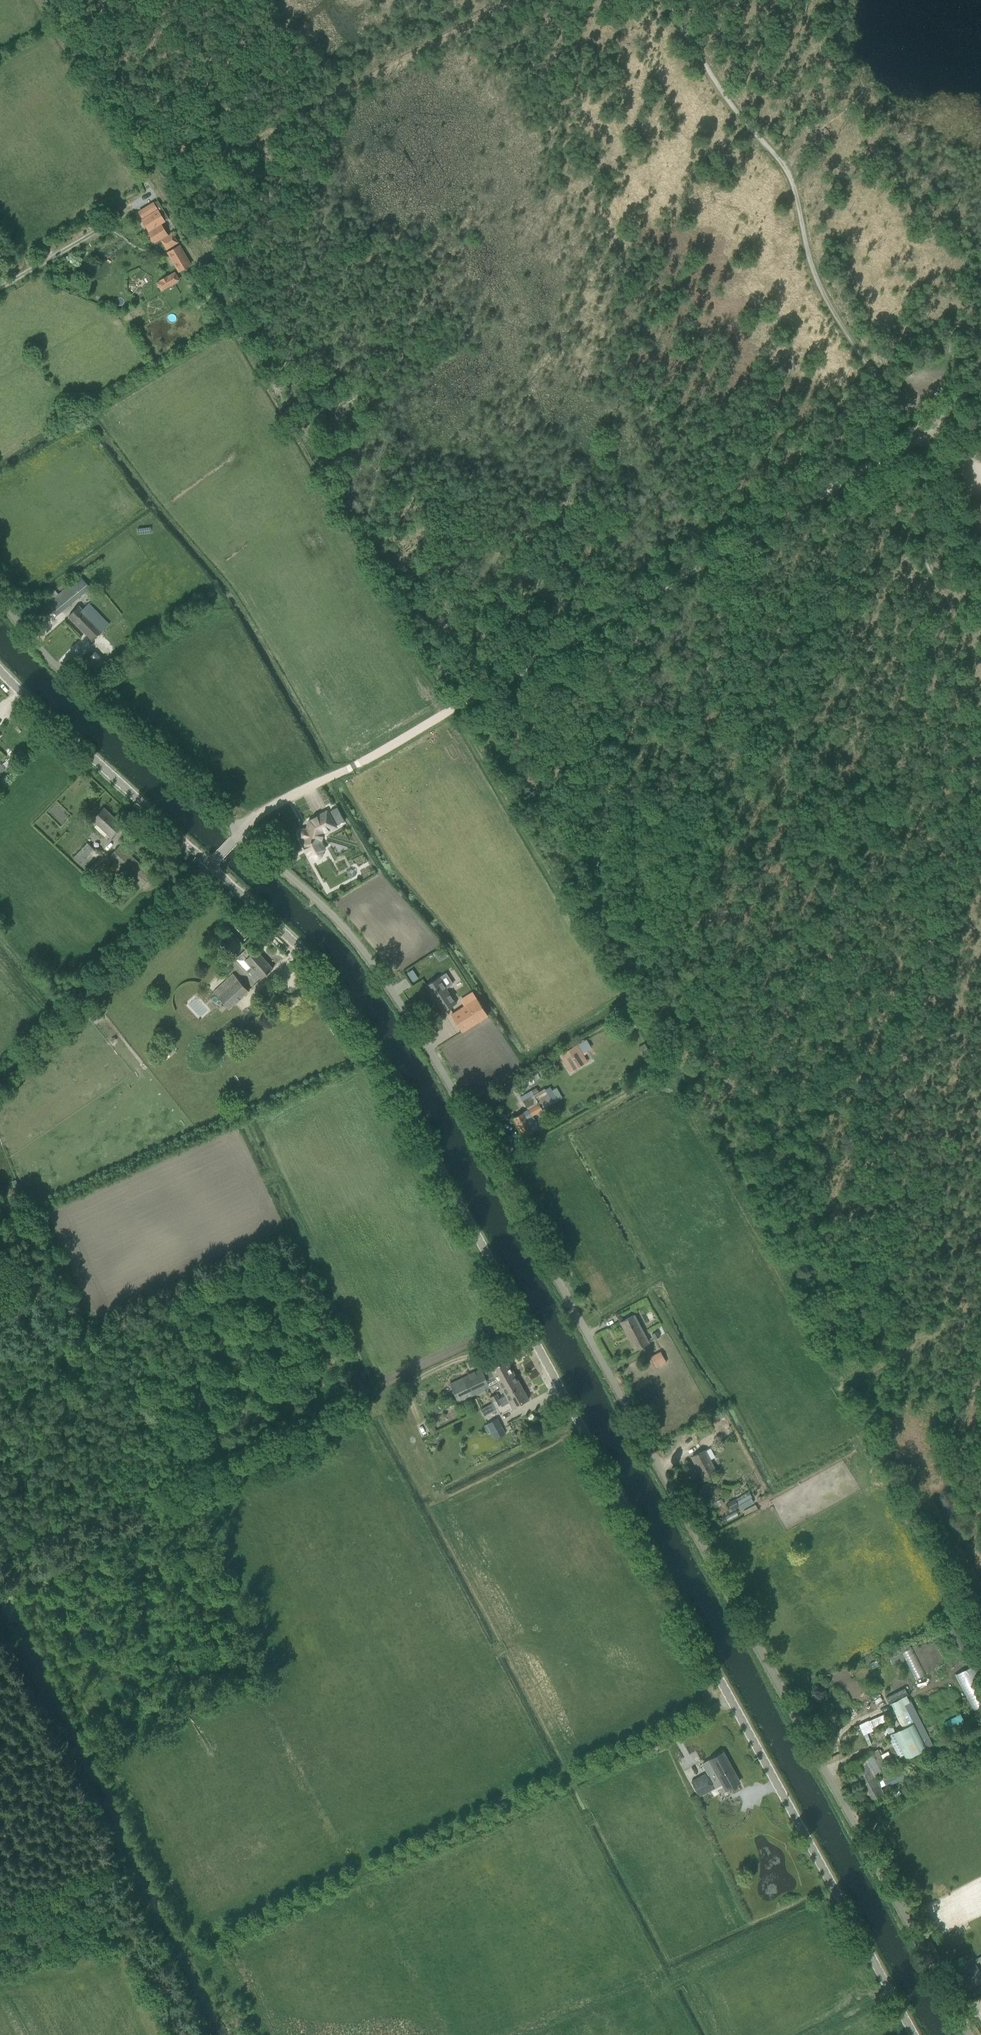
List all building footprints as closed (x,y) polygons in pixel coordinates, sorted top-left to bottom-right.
[(139,211),(138,212),(141,217),(143,220),(149,230),(147,231),(152,238),(155,243),(161,240),(167,250),(177,244),(171,233),(168,235),(161,224),(166,221),(165,220),(169,218),(159,200),(156,202),(155,203),(154,203),(154,202),(139,211)] [(114,210),(104,216),(106,219),(116,213),(114,210)] [(102,217),(94,222),(96,225),(104,220),(102,217)] [(167,253),(179,272),(192,265),(180,245),(167,253)] [(162,292),(180,280),(175,272),(168,276),(160,281),(157,283),(162,292)] [(980,522),(980,503),(973,508),(980,522)] [(54,590),(43,599),(47,605),(56,616),(64,609),(81,595),(90,588),(80,575),(61,591),(62,591),(59,594),(54,590)] [(69,616),(93,641),(109,625),(89,604),(83,610),(79,606),(69,616)] [(108,833),(112,837),(122,826),(104,809),(93,820),(98,824),(94,827),(104,837),(108,833)] [(323,853),(322,851),(325,849),(321,842),(324,834),(336,827),(327,811),(309,821),(307,829),(304,828),(302,829),(301,830),(300,831),(300,832),(299,834),(299,836),(300,838),(301,839),(302,840),(303,840),(302,844),(310,858),(312,856),(313,858),(314,858),(316,859),(317,859),(320,859),(322,857),(323,855),(323,853)] [(73,857),(85,869),(99,855),(87,843),(73,857)] [(122,870),(141,888),(152,876),(120,846),(109,857),(115,863),(109,869),(116,876),(122,870)] [(444,947),(436,952),(441,960),(449,956),(444,947)] [(249,957),(245,960),(252,968),(247,972),(247,974),(253,980),(256,980),(260,977),(262,979),(266,975),(273,969),(256,950),(250,955),(249,957)] [(407,973),(413,981),(418,978),(413,970),(407,973)] [(214,992),(229,1009),(249,991),(233,974),(214,992)] [(445,974),(427,986),(443,1012),(456,1004),(447,990),(453,985),(445,974)] [(477,998),(451,1014),(462,1033),(488,1016),(477,998)] [(96,1008),(91,1012),(93,1014),(91,1016),(96,1022),(105,1014),(101,1009),(98,1011),(96,1008)] [(632,1020),(612,1032),(615,1037),(635,1025),(632,1020)] [(645,1043),(640,1046),(645,1054),(650,1051),(645,1043)] [(578,1045),(560,1055),(570,1073),(588,1062),(578,1045)] [(170,1046),(161,1054),(166,1060),(175,1052),(170,1046)] [(518,1091),(521,1099),(536,1093),(533,1085),(518,1091)] [(522,1113),(513,1118),(524,1137),(533,1132),(533,1131),(539,1128),(533,1116),(542,1110),(533,1095),(523,1101),(528,1110),(523,1113),(522,1113)] [(621,1322),(635,1350),(649,1343),(634,1315),(621,1322)] [(657,1331),(651,1334),(654,1340),(660,1337),(657,1331)] [(650,1357),(656,1368),(666,1362),(660,1351),(650,1357)] [(482,1369),(450,1384),(458,1402),(490,1387),(499,1383),(502,1388),(518,1379),(507,1359),(491,1368),(493,1373),(486,1377),(482,1369)] [(509,1402),(513,1408),(529,1399),(518,1379),(502,1388),(506,1395),(499,1398),(497,1394),(490,1397),(496,1407),(501,1404),(502,1406),(509,1402)] [(487,1424),(492,1432),(502,1427),(497,1418),(487,1424)] [(695,1429),(699,1439),(713,1433),(708,1423),(695,1429)] [(434,1425),(428,1427),(430,1433),(436,1431),(434,1425)] [(692,1457),(704,1480),(717,1473),(705,1450),(692,1457)] [(735,1499),(727,1503),(732,1511),(739,1506),(740,1506),(742,1510),(754,1503),(751,1497),(752,1497),(749,1491),(735,1499)] [(955,1628),(950,1630),(960,1650),(964,1648),(955,1628)] [(900,1654),(892,1659),(904,1682),(912,1678),(900,1654)] [(921,1668),(916,1669),(918,1675),(919,1681),(924,1680),(922,1673),(921,1668)] [(889,1704),(891,1703),(906,1696),(908,1694),(905,1688),(886,1698),(889,1704)] [(903,1729),(894,1733),(907,1759),(926,1749),(906,1709),(896,1714),(903,1729)] [(919,1711),(915,1713),(922,1730),(925,1738),(938,1732),(934,1724),(930,1716),(923,1720),(919,1711)] [(884,1715),(868,1722),(871,1727),(886,1720),(884,1715)] [(874,1734),(878,1741),(888,1735),(895,1731),(891,1725),(874,1734)] [(852,1763),(863,1783),(875,1777),(875,1776),(888,1768),(878,1749),(852,1763)] [(692,1781),(699,1796),(714,1788),(713,1785),(714,1784),(716,1787),(723,1783),(726,1788),(739,1782),(723,1752),(703,1763),(709,1775),(708,1776),(706,1773),(692,1781)] [(892,1782),(905,1777),(902,1769),(889,1774),(892,1782)] [(863,1783),(873,1803),(886,1797),(880,1787),(876,1779),(875,1777),(863,1783)] [(970,1987),(980,1981),(980,1976),(971,1958),(959,1964),(970,1987)]
